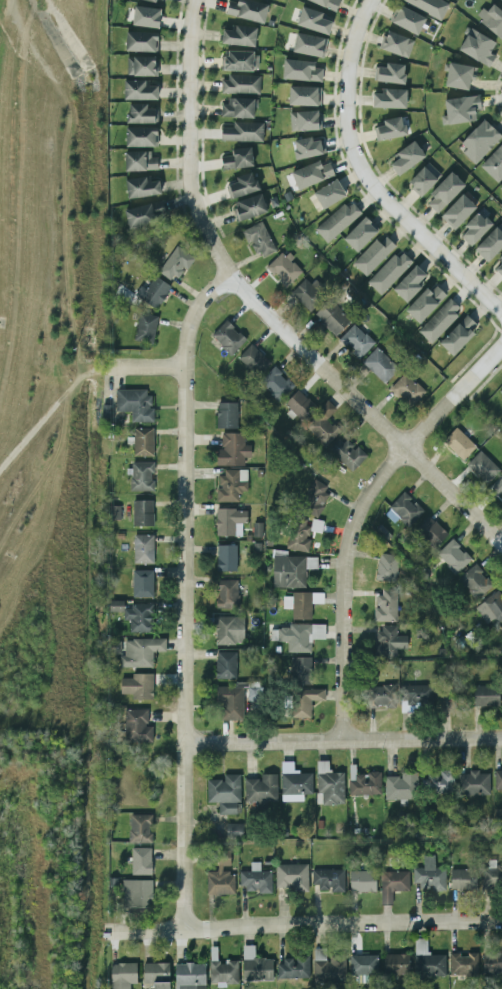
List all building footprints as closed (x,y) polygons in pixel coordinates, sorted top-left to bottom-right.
[(228,1),(225,14),(263,24),(268,5),(249,0),(237,0),(237,3),(228,1)] [(337,0),(307,0),(333,11),(337,0)] [(441,20),(448,4),(440,0),(400,0),(441,20)] [(501,39),(501,12),(489,2),(476,19),(501,39)] [(389,22),(417,35),(426,18),(397,5),(389,22)] [(320,18),(322,13),(301,6),(295,25),(328,35),(332,22),(320,18)] [(159,28),(160,8),(133,7),(132,26),(159,28)] [(254,47),(257,28),(231,25),(230,31),(223,30),(221,43),(254,47)] [(458,52),(490,66),(495,55),(490,53),(495,41),(468,29),(458,52)] [(157,52),(158,33),(125,32),(125,51),(157,52)] [(379,50),(409,58),(414,39),(384,32),(379,50)] [(327,39),(296,33),(292,52),(323,58),(327,39)] [(221,52),(221,71),(258,70),(258,51),(221,52)] [(127,57),(127,77),(157,76),(156,56),(127,57)] [(323,68),(314,68),(315,63),(284,59),(282,78),(321,83),(323,68)] [(405,65),(385,63),(385,68),(375,67),(374,82),(404,84),(405,65)] [(445,87),(468,91),(470,79),(475,80),(477,67),(448,63),(445,87)] [(221,93),(259,94),(260,77),(221,75),(221,93)] [(157,100),(157,81),(124,81),(124,100),(157,100)] [(320,106),(321,87),(289,87),(288,105),(320,106)] [(406,89),(381,89),(381,94),(372,94),(372,108),(406,109),(406,89)] [(476,121),(474,110),(481,109),(479,96),(444,100),(445,115),(441,116),(442,125),(476,121)] [(228,104),(221,104),(221,117),(255,118),(256,99),(228,98),(228,104)] [(157,124),(157,104),(127,104),(127,123),(157,124)] [(320,130),(319,111),(289,112),(290,131),(320,130)] [(409,135),(405,116),(382,121),(383,125),(374,127),(377,141),(409,135)] [(462,152),(475,164),(501,136),(483,119),(461,143),(466,148),(462,152)] [(263,122),(233,122),(233,127),(221,127),(221,141),(263,142),(263,122)] [(125,146),(157,147),(157,128),(125,127),(125,146)] [(325,153),(321,135),(292,142),(296,160),(325,153)] [(396,153),(399,158),(390,165),(398,176),(425,157),(414,141),(396,153)] [(501,178),(501,143),(480,166),(497,183),(501,178)] [(222,169),(253,167),(252,148),(231,149),(231,156),(221,156),(222,169)] [(151,151),(125,152),(125,171),(157,171),(157,158),(151,158),(151,151)] [(296,189),(334,177),(330,163),(321,166),(320,162),(291,170),(296,189)] [(407,184),(421,197),(441,175),(427,162),(407,184)] [(427,204),(437,214),(465,185),(451,172),(429,195),(433,198),(427,204)] [(234,176),(236,183),(226,185),(229,198),(258,192),(254,173),(234,176)] [(149,182),(149,177),(125,179),(127,198),(160,196),(160,181),(149,182)] [(323,210),(346,195),(336,179),(313,194),(323,210)] [(440,217),(454,230),(476,207),(462,194),(440,217)] [(237,222),(267,211),(261,195),(231,205),(237,222)] [(315,230),(327,243),(361,213),(349,199),(315,230)] [(166,222),(162,202),(124,209),(127,229),(166,222)] [(464,226),(467,230),(460,236),(470,246),(492,225),(479,211),(464,226)] [(343,240),(357,253),(377,231),(363,218),(343,240)] [(241,231),(247,244),(251,241),(259,258),(275,251),(262,222),(241,231)] [(501,247),(501,223),(501,222),(474,250),(487,262),(501,247)] [(352,264),(366,277),(395,246),(382,233),(352,264)] [(159,270),(177,283),(194,257),(176,245),(159,270)] [(302,272),(289,259),(282,252),(266,267),(285,288),(302,272)] [(398,258),(394,254),(367,283),(381,296),(412,262),(403,253),(398,258)] [(501,276),(501,255),(497,261),(500,263),(494,270),(501,276)] [(423,285),(420,282),(426,275),(415,265),(392,290),(406,303),(423,285)] [(134,296),(158,309),(171,285),(154,276),(146,290),(140,286),(134,296)] [(307,276),(290,294),(309,311),(326,293),(307,276)] [(418,324),(446,295),(433,283),(406,312),(418,324)] [(430,344),(462,310),(449,298),(418,332),(430,344)] [(351,320),(329,299),(313,315),(335,336),(351,320)] [(135,342),(154,343),(157,315),(137,314),(135,342)] [(439,344),(452,356),(479,327),(466,315),(439,344)] [(211,335),(230,356),(246,341),(227,320),(211,335)] [(374,343),(353,324),(338,340),(359,359),(374,343)] [(237,359),(257,377),(270,363),(250,344),(237,359)] [(384,384),(399,369),(376,347),(362,363),(384,384)] [(294,386),(274,366),(258,383),(278,403),(294,386)] [(425,392),(404,373),(389,389),(410,408),(425,392)] [(116,412),(131,412),(131,422),(154,422),(153,408),(149,409),(149,389),(115,390),(116,412)] [(303,420),(314,404),(296,390),(284,406),(303,420)] [(339,431),(327,419),(336,409),(328,401),(304,427),(325,447),(339,431)] [(237,428),(237,403),(216,403),(217,429),(237,428)] [(154,428),(134,428),(133,456),(154,456),(154,428)] [(442,441),(462,460),(475,447),(456,428),(442,441)] [(244,433),(221,434),(221,450),(217,450),(217,466),(244,466),(244,457),(250,457),(250,445),(244,445),(244,433)] [(329,451),(352,472),(367,457),(344,436),(329,451)] [(486,485),(500,470),(479,451),(466,466),(486,485)] [(153,491),(153,462),(131,462),(131,491),(153,491)] [(217,502),(239,502),(239,492),(247,492),(247,471),(217,472),(217,502)] [(489,488),(501,501),(501,500),(501,476),(489,488)] [(331,489),(316,480),(299,509),(315,518),(331,489)] [(423,511),(403,492),(388,508),(409,527),(423,511)] [(153,500),(132,501),(133,526),(153,526),(153,500)] [(110,520),(120,520),(121,506),(111,506),(110,520)] [(246,524),(247,510),(216,509),(215,536),(241,536),(242,524),(246,524)] [(447,534),(429,517),(415,531),(433,549),(447,534)] [(308,553),(310,539),(309,539),(312,523),(315,523),(315,522),(292,518),(286,549),(308,553)] [(154,535),(133,535),(133,563),(153,564),(154,535)] [(471,559),(452,539),(436,554),(455,574),(471,559)] [(237,546),(217,545),(217,571),(236,571),(237,546)] [(317,557),(286,556),(286,551),(273,551),(272,588),(305,588),(306,570),(317,570),(317,557)] [(376,581),(396,582),(397,555),(377,554),(376,581)] [(457,579),(475,601),(493,586),(475,564),(457,579)] [(153,570),(132,571),(132,598),(153,597),(153,570)] [(216,609),(238,610),(239,581),(217,580),(216,609)] [(374,622),(397,621),(397,589),(378,590),(379,608),(374,608),(374,622)] [(494,619),(496,624),(501,620),(501,597),(499,591),(475,606),(486,624),(494,619)] [(323,603),(323,593),(290,592),(290,596),(283,596),(282,608),(292,609),(292,619),(311,620),(311,603),(323,603)] [(152,633),(153,605),(123,605),(123,601),(109,601),(109,612),(124,612),(124,621),(130,621),(129,632),(152,633)] [(244,617),(215,617),(215,645),(244,644),(244,617)] [(311,652),(311,639),(324,639),(324,625),(278,626),(278,642),(287,641),(287,653),(311,652)] [(378,659),(397,659),(396,649),(407,648),(407,635),(397,635),(396,626),(377,626),(378,659)] [(166,639),(124,639),(124,655),(120,655),(120,667),(153,668),(153,652),(165,652),(166,639)] [(237,652),(216,652),(215,680),(236,680),(237,652)] [(311,657),(292,657),(292,685),(311,684),(311,657)] [(153,674),(131,674),(131,679),(120,678),(120,695),(132,695),(132,700),(152,700),(153,674)] [(402,686),(403,707),(432,705),(432,685),(402,686)] [(395,708),(395,686),(367,686),(367,707),(395,708)] [(499,706),(498,686),(473,686),(473,707),(499,706)] [(243,687),(215,687),(214,703),(221,703),(220,720),(243,721),(243,687)] [(260,688),(247,689),(248,703),(261,701),(260,688)] [(293,717),(310,718),(311,701),(324,701),(325,690),(294,689),(293,717)] [(152,727),(148,727),(147,709),(124,710),(124,743),(152,742),(152,727)] [(343,773),(329,773),(329,761),(316,761),(317,805),(344,804),(343,773)] [(303,801),(303,794),(312,794),(311,772),(293,772),(293,762),(280,762),(281,802),(303,801)] [(381,772),(349,773),(349,795),(381,795),(381,772)] [(417,772),(400,773),(400,776),(384,777),(385,800),(417,800),(417,772)] [(453,793),(453,772),(423,772),(424,793),(453,793)] [(458,774),(457,795),(489,796),(489,772),(468,772),(468,774),(458,774)] [(245,802),(277,802),(277,774),(261,774),(261,779),(245,779),(245,802)] [(206,780),(207,803),(218,802),(218,814),(236,814),(236,803),(240,803),(239,775),(224,775),(224,780),(206,780)] [(152,815),(130,814),(129,843),(151,843),(152,815)] [(226,838),(242,839),(242,824),(226,824),(226,838)] [(131,875),(152,875),(151,848),(131,848),(131,875)] [(206,895),(234,894),(234,870),(230,870),(229,851),(217,851),(217,871),(206,872),(206,895)] [(445,868),(434,868),(434,856),(423,856),(423,868),(413,868),(412,888),(445,889),(445,868)] [(497,861),(488,860),(488,868),(481,867),(481,889),(496,890),(497,861)] [(271,871),(260,871),(260,862),(250,862),(250,872),(239,872),(239,890),(258,889),(258,894),(271,894),(271,871)] [(275,865),(276,890),(308,889),(308,864),(275,865)] [(312,870),(312,885),(318,885),(318,891),(330,891),(331,893),(345,892),(344,869),(312,870)] [(451,890),(476,890),(475,869),(450,869),(451,890)] [(350,872),(350,893),(375,893),(375,871),(350,872)] [(392,905),(392,891),(409,891),(408,872),(380,872),(381,905),(392,905)] [(152,880),(122,880),(122,907),(152,908),(152,880)] [(445,955),(427,955),(427,939),(415,939),(414,976),(445,977),(445,955)] [(242,946),(243,982),(273,981),(272,959),(254,959),(254,946),(242,946)] [(314,983),(346,982),(344,956),(327,956),(327,948),(313,949),(314,983)] [(483,951),(483,973),(501,973),(501,951),(483,951)] [(449,975),(477,975),(478,953),(449,953),(449,975)] [(409,954),(382,954),(382,975),(408,975),(409,954)] [(377,955),(349,956),(350,975),(377,974),(377,955)] [(309,979),(309,958),(277,959),(277,979),(309,979)] [(238,961),(225,960),(225,963),(210,962),(209,983),(237,984),(238,961)] [(130,984),(136,984),(136,963),(110,964),(111,988),(130,988),(130,984)] [(169,963),(143,963),(143,985),(153,984),(153,988),(169,988),(169,963)] [(175,964),(175,988),(205,988),(205,963),(175,964)]
